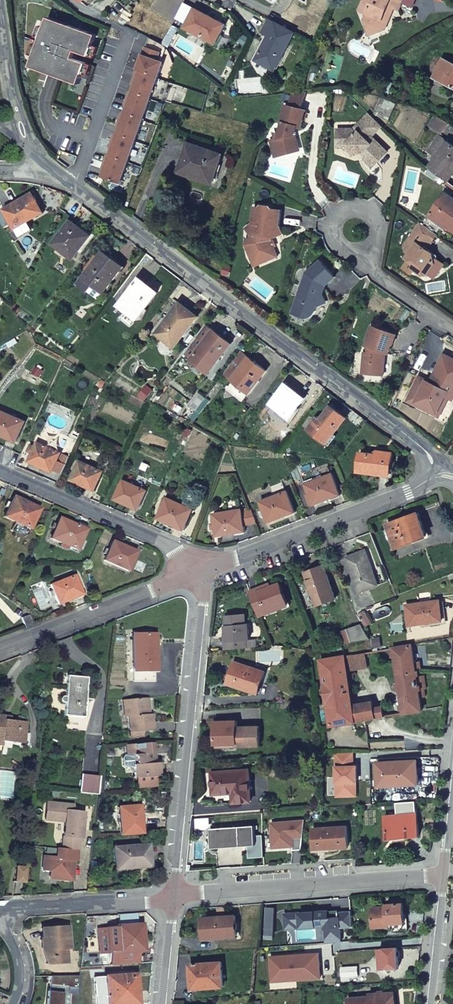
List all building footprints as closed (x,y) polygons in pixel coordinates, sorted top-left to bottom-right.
[(390,15),(385,13),(388,7),(393,8),(399,11),(402,3),(398,1),(397,0),(364,0),(359,12),(366,15),(363,22),(370,37),(378,34),(379,29),(384,30),(390,15)] [(226,24),(195,8),(186,26),(216,42),(226,24)] [(132,13),(125,10),(118,21),(125,25),(132,13)] [(94,44),(97,34),(48,16),(44,28),(40,38),(38,45),(34,56),(30,66),(80,84),(83,73),(87,62),(74,58),(76,51),(90,55),(94,44)] [(295,32),(270,19),(263,31),(270,35),(257,59),(274,69),(281,55),(283,56),(295,32)] [(178,26),(173,23),(167,35),(172,38),(178,26)] [(35,36),(40,38),(44,28),(39,26),(35,36)] [(172,38),(167,35),(163,42),(169,45),(172,38)] [(29,54),(34,56),(38,45),(33,43),(29,54)] [(94,44),(90,55),(95,57),(99,46),(94,44)] [(103,177),(121,183),(163,64),(162,61),(158,59),(161,51),(146,46),(135,77),(138,78),(135,85),(133,92),(130,91),(127,99),(130,100),(128,106),(125,113),(122,112),(120,120),(123,121),(120,127),(118,134),(115,133),(112,141),(115,142),(113,149),(110,155),(107,154),(105,163),(107,164),(105,170),(103,177)] [(434,77),(452,87),(452,62),(444,57),(434,77)] [(93,64),(87,62),(83,73),(89,75),(93,64)] [(369,90),(380,92),(383,81),(377,80),(377,83),(372,81),(369,90)] [(393,84),(387,83),(383,93),(390,95),(393,84)] [(294,94),(290,106),(303,110),(307,93),(294,94)] [(303,110),(290,106),(287,105),(281,123),(284,124),(279,139),(270,142),(274,152),(279,151),(281,157),(283,156),(291,153),(289,147),(299,143),(296,136),(298,128),(302,129),(307,111),(303,110)] [(373,136),(383,126),(370,113),(354,129),(339,129),(339,145),(349,146),(357,153),(358,151),(363,151),(369,157),(377,164),(390,151),(373,136)] [(447,124),(436,116),(429,126),(441,134),(447,124)] [(428,167),(449,181),(452,175),(452,173),(450,172),(452,168),(452,145),(447,140),(428,167)] [(222,154),(188,143),(179,172),(192,176),(193,173),(214,180),(222,154)] [(301,149),(299,143),(289,147),(291,153),(298,150),(301,149)] [(349,146),(339,145),(339,149),(347,149),(354,157),(357,153),(349,146)] [(375,167),(377,164),(369,157),(367,160),(375,167)] [(33,192),(0,211),(0,220),(4,226),(12,222),(15,228),(44,212),(33,192)] [(444,194),(430,215),(452,231),(452,200),(444,194)] [(260,269),(283,257),(275,242),(286,236),(282,227),(281,227),(282,210),(278,210),(274,210),(270,206),(264,205),(263,205),(259,207),(255,207),(254,224),(246,229),(251,235),(251,240),(248,240),(247,246),(260,269)] [(91,236),(71,220),(53,243),(73,259),(91,236)] [(427,249),(437,234),(420,223),(404,246),(406,253),(411,256),(408,260),(417,265),(414,268),(423,275),(425,272),(429,274),(439,272),(444,265),(438,261),(437,259),(434,259),(433,255),(431,254),(433,253),(427,249)] [(104,292),(121,270),(110,261),(113,259),(103,252),(79,283),(89,291),(94,284),(104,292)] [(110,261),(121,270),(123,267),(113,259),(110,261)] [(308,278),(306,282),(303,281),(293,312),(292,312),(305,317),(306,317),(307,317),(308,317),(309,317),(309,316),(310,316),(311,316),(311,315),(312,315),(312,314),(313,314),(313,313),(314,313),(315,312),(315,311),(316,311),(316,310),(316,309),(316,308),(316,307),(316,306),(327,302),(323,293),(320,292),(322,288),(336,276),(324,262),(321,259),(307,271),(308,276),(308,278)] [(157,293),(139,279),(120,304),(138,318),(157,293)] [(197,316),(180,303),(157,333),(164,339),(167,337),(176,344),(197,316)] [(86,314),(79,309),(76,314),(82,319),(86,314)] [(231,344),(205,324),(184,353),(209,373),(231,344)] [(369,337),(366,347),(369,348),(368,354),(365,354),(363,375),(383,377),(384,361),(381,357),(382,353),(387,355),(391,345),(392,346),(396,335),(372,327),(368,337),(369,337)] [(239,385),(248,391),(257,379),(259,380),(266,371),(241,351),(224,373),(232,379),(234,381),(228,389),(233,393),(239,385)] [(415,405),(416,403),(435,412),(445,391),(448,393),(452,395),(452,394),(452,359),(443,355),(442,354),(432,374),(437,376),(433,385),(428,382),(417,377),(405,401),(415,405)] [(432,374),(428,382),(433,385),(437,376),(432,374)] [(257,379),(248,391),(250,393),(259,380),(257,379)] [(306,399),(286,384),(271,403),(290,418),(306,399)] [(241,399),(248,391),(239,385),(233,393),(241,399)] [(153,391),(149,387),(141,396),(145,400),(153,391)] [(416,403),(415,405),(434,414),(437,416),(438,413),(448,393),(445,391),(435,412),(416,403)] [(190,405),(196,410),(206,398),(199,393),(190,405)] [(141,408),(144,401),(132,395),(128,401),(141,408)] [(206,398),(196,410),(200,413),(209,401),(206,398)] [(346,418),(331,406),(321,420),(318,417),(308,429),(327,443),(346,418)] [(0,410),(0,435),(16,442),(25,421),(0,410)] [(39,442),(36,448),(34,452),(30,462),(52,472),(53,469),(63,474),(71,457),(39,442)] [(377,455),(360,453),(358,471),(390,475),(393,453),(378,451),(377,455)] [(104,471),(80,461),(71,480),(94,490),(104,471)] [(305,484),(309,493),(313,503),(313,505),(340,494),(332,474),(305,484)] [(147,490),(123,480),(115,499),(138,509),(147,490)] [(260,501),(264,511),(266,515),(268,522),(295,512),(287,491),(260,501)] [(13,497),(10,504),(8,509),(3,517),(29,530),(39,510),(13,497)] [(193,510),(167,498),(158,518),(184,530),(193,510)] [(213,514),(215,524),(216,529),(217,536),(245,531),(244,524),(256,521),(251,507),(241,509),(213,514)] [(418,513),(387,525),(396,548),(427,536),(418,513)] [(68,546),(76,550),(80,541),(85,530),(59,518),(56,526),(54,530),(50,539),(62,544),(60,547),(67,550),(68,546)] [(112,542),(108,550),(106,555),(104,560),(127,571),(135,552),(112,542)] [(366,550),(347,557),(360,592),(377,586),(370,568),(372,568),(366,550)] [(336,598),(324,566),(304,573),(312,594),(316,593),(320,605),(336,598)] [(49,585),(51,591),(53,596),(57,605),(82,595),(73,575),(49,585)] [(259,588),(250,591),(257,608),(265,605),(267,611),(287,603),(280,583),(270,587),(260,591),(259,588)] [(439,600),(406,606),(409,626),(442,620),(439,600)] [(265,605),(257,608),(260,617),(288,606),(287,603),(267,611),(265,605)] [(358,615),(366,627),(373,623),(365,610),(358,615)] [(228,650),(247,648),(246,640),(249,639),(248,623),(246,624),(245,614),(226,615),(227,625),(226,626),(227,633),(228,650)] [(25,628),(33,624),(29,615),(21,618),(25,628)] [(351,642),(372,639),(362,624),(347,629),(351,642)] [(351,642),(347,629),(342,631),(345,643),(351,642)] [(132,634),(133,654),(154,652),(155,634),(132,634)] [(247,648),(256,647),(255,639),(249,639),(246,640),(247,648)] [(416,670),(411,645),(393,648),(404,714),(423,711),(418,684),(426,683),(423,669),(416,670)] [(154,652),(133,654),(133,682),(153,681),(153,669),(155,669),(154,652)] [(364,653),(345,656),(347,668),(366,665),(364,653)] [(332,726),(356,722),(353,705),(347,668),(345,656),(321,660),(326,691),(319,692),(319,694),(326,693),(332,726)] [(258,693),(264,671),(235,661),(229,680),(244,685),(243,688),(258,693)] [(67,675),(64,702),(66,703),(65,713),(81,714),(82,706),(84,706),(85,698),(87,677),(67,675)] [(145,698),(123,699),(124,716),(128,716),(130,732),(145,731),(153,730),(151,714),(150,714),(146,714),(145,698)] [(366,720),(375,719),(374,707),(373,702),(353,705),(356,722),(366,720)] [(375,719),(385,717),(383,705),(374,707),(375,719)] [(10,720),(3,719),(3,715),(0,715),(0,746),(1,741),(24,743),(26,722),(10,720)] [(238,745),(257,745),(259,726),(237,727),(237,720),(214,721),(216,743),(238,742),(238,745)] [(152,742),(127,744),(127,755),(124,755),(122,758),(122,766),(124,768),(132,767),(133,776),(138,776),(138,788),(156,787),(155,775),(159,775),(158,763),(154,763),(152,742)] [(417,760),(377,763),(378,786),(418,784),(417,760)] [(249,770),(212,773),(214,794),(233,792),(234,802),(251,800),(249,770)] [(81,775),(79,793),(98,795),(98,791),(99,777),(81,775)] [(64,822),(63,836),(81,838),(83,812),(72,811),(73,805),(46,802),(44,820),(64,822)] [(118,807),(120,835),(142,834),(139,806),(118,807)] [(384,817),(386,837),(400,836),(400,838),(419,836),(416,813),(407,814),(402,815),(384,817)] [(255,825),(214,828),(215,844),(256,841),(255,825)] [(347,826),(313,829),(315,849),(348,846),(347,826)] [(81,838),(63,836),(62,849),(77,850),(78,842),(80,842),(81,838)] [(147,845),(113,848),(115,870),(149,867),(147,845)] [(76,860),(77,850),(62,849),(57,848),(56,859),(44,858),(43,870),(50,871),(50,879),(72,881),(74,861),(76,860)] [(17,866),(15,882),(26,883),(28,867),(17,866)] [(372,908),(374,927),(389,926),(389,931),(408,929),(408,921),(405,921),(404,903),(387,904),(387,907),(372,908)] [(274,908),(266,908),(265,935),(272,935),(274,908)] [(352,927),(351,912),(337,913),(338,917),(328,918),(327,911),(287,914),(287,917),(284,917),(285,928),(296,928),(296,924),(300,924),(300,920),(314,919),(314,926),(325,925),(325,929),(328,929),(329,943),(340,942),(340,928),(352,927)] [(236,915),(202,918),(203,938),(237,935),(236,915)] [(314,919),(300,920),(300,924),(301,927),(314,926),(314,919)] [(139,936),(138,925),(116,926),(118,953),(143,951),(142,936),(139,936)] [(54,957),(55,964),(66,963),(65,948),(69,948),(67,926),(41,928),(42,938),(45,937),(45,939),(46,950),(45,950),(47,958),(54,957)] [(46,965),(55,964),(54,957),(47,958),(45,950),(46,950),(45,939),(41,939),(41,950),(46,965)] [(398,948),(380,949),(381,969),(399,967),(398,948)] [(321,953),(270,956),(272,982),(324,980),(321,953)] [(190,963),(191,975),(194,975),(195,988),(223,986),(221,962),(190,963)] [(358,975),(358,967),(341,967),(342,981),(350,981),(350,976),(358,975)] [(134,987),(136,987),(136,977),(119,978),(119,975),(94,977),(96,1003),(135,1003),(134,987)] [(369,994),(369,996),(369,997),(347,998),(347,1003),(394,1003),(394,993),(369,994)]
